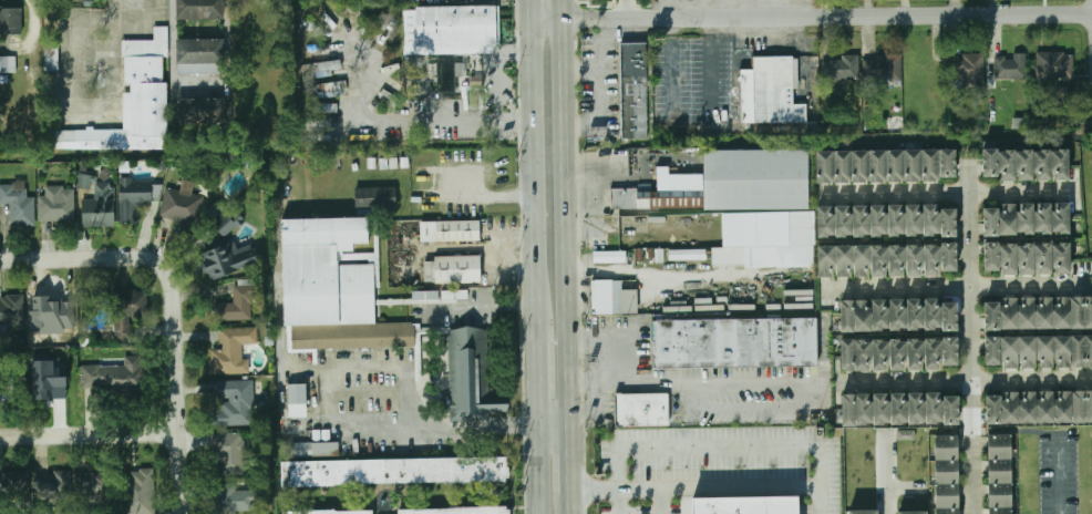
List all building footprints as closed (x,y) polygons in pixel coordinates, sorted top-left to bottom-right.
[(224,20),(224,0),(177,0),(177,20),(224,20)] [(420,2),(501,2),(501,45),(421,48),(420,2)] [(22,8),(0,8),(0,35),(22,35),(22,8)] [(167,151),(167,27),(155,27),(155,40),(124,40),(124,85),(131,85),(131,130),(55,130),(55,150),(167,151)] [(223,64),(223,40),(176,40),(176,64),(223,64)] [(648,42),(620,42),(621,140),(648,140),(648,42)] [(1037,80),(1073,80),(1073,52),(1037,52),(1037,80)] [(858,54),(841,54),(841,60),(822,60),(823,81),(859,80),(858,54)] [(986,54),(949,54),(949,82),(986,81),(986,54)] [(996,79),(1028,79),(1028,54),(996,54),(996,79)] [(455,55),(436,55),(436,97),(454,97),(454,77),(465,77),(465,62),(455,62),(455,55)] [(902,83),(902,55),(863,56),(864,83),(902,83)] [(741,123),(806,122),(806,103),(793,104),(793,88),(796,88),(796,79),(797,79),(797,56),(752,56),(752,69),(740,70),(741,123)] [(17,58),(0,58),(0,73),(17,73),(17,58)] [(319,63),(320,73),(331,72),(331,69),(341,68),(340,60),(319,63)] [(338,83),(316,84),(317,98),(339,97),(338,83)] [(1073,86),(1055,86),(1055,105),(1073,105),(1073,86)] [(227,98),(180,99),(181,124),(227,123),(227,98)] [(315,113),(333,113),(333,103),(315,103),(315,113)] [(983,177),(982,148),(997,148),(997,176),(983,177)] [(1051,172),(1053,172),(1053,179),(1069,179),(1069,148),(1058,150),(1058,151),(1051,151),(1051,172)] [(815,267),(816,210),(808,210),(808,151),(704,150),(704,174),(670,174),(670,167),(657,166),(657,189),(610,189),(610,209),(722,210),(722,247),(712,247),(712,267),(815,267)] [(923,181),(905,182),(905,151),(921,150),(923,181)] [(923,150),(939,150),(939,179),(923,181),(923,150)] [(998,173),(1001,173),(1001,181),(1016,181),(1014,150),(1006,150),(1006,152),(998,152),(998,173)] [(1016,152),(1022,152),(1022,150),(1032,150),(1033,181),(1019,181),(1019,173),(1016,173),(1016,152)] [(1037,181),(1051,179),(1050,150),(1040,150),(1040,151),(1032,152),(1033,173),(1037,172),(1037,181)] [(852,151),(868,151),(869,182),(853,183),(852,151)] [(869,183),(869,151),(886,151),(886,183),(869,183)] [(887,151),(904,151),(904,182),(887,182),(887,151)] [(955,177),(940,177),(940,151),(955,151),(955,177)] [(816,152),(833,152),(834,183),(816,183),(816,152)] [(835,183),(835,152),(851,152),(851,183),(835,183)] [(77,188),(93,190),(95,175),(80,173),(77,188)] [(120,179),(120,223),(135,223),(135,206),(151,206),(151,197),(161,197),(161,181),(120,179)] [(205,197),(192,195),(194,183),(183,181),(181,192),(166,188),(161,222),(198,228),(205,197)] [(114,226),(114,183),(95,183),(95,199),(83,199),(83,226),(114,226)] [(34,197),(27,197),(27,186),(1,186),(1,203),(11,203),(11,226),(34,226),(34,197)] [(396,209),(396,187),(357,187),(357,209),(396,209)] [(40,191),(40,222),(75,222),(75,191),(40,191)] [(215,216),(209,209),(219,201),(225,207),(215,216)] [(999,235),(1017,235),(1016,203),(1001,204),(1001,212),(999,212),(999,235)] [(1017,233),(1023,233),(1023,235),(1033,235),(1033,203),(1019,203),(1019,210),(1017,212),(1017,233)] [(1034,233),(1041,233),(1041,235),(1051,235),(1051,203),(1037,203),(1037,210),(1033,210),(1034,233)] [(1052,232),(1059,232),(1059,235),(1070,235),(1069,203),(1054,203),(1054,212),(1051,212),(1052,232)] [(940,234),(934,234),(934,236),(924,236),(924,205),(937,204),(937,213),(939,213),(940,234)] [(905,235),(898,235),(898,237),(888,237),(887,206),(900,205),(902,214),(904,214),(905,235)] [(923,235),(916,235),(916,236),(906,236),(906,205),(919,205),(919,214),(923,214),(923,235)] [(834,236),(828,236),(828,237),(818,238),(817,207),(831,206),(831,215),(834,215),(834,236)] [(852,235),(845,236),(846,237),(835,237),(835,206),(848,206),(848,215),(852,215),(852,235)] [(869,235),(863,235),(863,237),(853,237),(853,206),(866,206),(866,214),(868,214),(869,235)] [(887,235),(880,235),(880,237),(870,237),(870,206),(884,206),(884,214),(887,214),(887,235)] [(940,208),(956,208),(956,237),(941,237),(940,208)] [(983,237),(998,236),(998,208),(982,208),(983,237)] [(224,237),(214,226),(227,213),(231,217),(236,214),(243,220),(224,237)] [(282,219),(284,327),(288,327),(289,350),(415,348),(415,323),(375,323),(374,263),(356,263),(356,244),(368,244),(368,218),(282,219)] [(436,222),(436,240),(482,240),(482,222),(436,222)] [(209,281),(259,263),(254,249),(251,250),(249,245),(237,249),(235,243),(229,245),(228,241),(198,253),(209,281)] [(983,270),(999,270),(999,241),(983,243),(983,270)] [(941,243),(956,243),(957,271),(941,271),(941,243)] [(1002,275),(1017,275),(1016,243),(1007,243),(1007,246),(999,246),(999,267),(1002,267),(1002,275)] [(1020,275),(1034,274),(1033,243),(1024,243),(1024,246),(1017,246),(1017,267),(1020,267),(1020,275)] [(1038,274),(1052,274),(1051,243),(1041,243),(1041,245),(1034,246),(1034,266),(1038,266),(1038,274)] [(1070,274),(1070,243),(1059,243),(1059,245),(1052,245),(1052,266),(1055,266),(1055,274),(1070,274)] [(907,276),(907,244),(916,244),(916,247),(924,247),(924,268),(920,268),(920,276),(907,276)] [(924,276),(924,244),(934,244),(934,247),(940,247),(940,268),(938,268),(938,276),(924,276)] [(870,277),(870,245),(880,245),(880,248),(887,247),(887,268),(885,268),(885,277),(870,277)] [(888,277),(888,245),(898,245),(898,248),(905,248),(905,268),(903,268),(903,277),(888,277)] [(820,246),(835,246),(835,268),(834,268),(834,278),(820,278),(820,246)] [(837,246),(853,246),(853,268),(852,268),(852,277),(837,278),(837,246)] [(854,246),(869,246),(869,268),(868,268),(868,278),(854,278),(854,246)] [(705,248),(668,249),(669,260),(707,259),(705,248)] [(626,253),(594,253),(594,263),(626,263),(626,253)] [(435,256),(435,282),(482,282),(482,256),(435,256)] [(594,280),(594,315),(637,315),(637,289),(625,289),(625,280),(594,280)] [(214,321),(254,321),(254,285),(235,285),(235,305),(214,305),(214,321)] [(147,291),(87,292),(89,320),(115,319),(115,341),(133,341),(132,317),(147,317),(147,291)] [(412,291),(413,301),(439,300),(439,291),(412,291)] [(25,296),(0,296),(0,329),(25,329),(25,296)] [(76,329),(74,301),(51,302),(51,297),(32,298),(32,304),(29,304),(30,331),(76,329)] [(1018,329),(1034,329),(1034,311),(1034,297),(1020,298),(1021,306),(1018,306),(1018,329)] [(1036,329),(1052,329),(1052,311),(1052,297),(1038,297),(1038,305),(1036,305),(1036,329)] [(1053,329),(1070,328),(1070,297),(1055,297),(1055,305),(1053,305),(1053,329)] [(1070,329),(1083,329),(1083,297),(1073,297),(1073,298),(1070,298),(1070,329)] [(1091,329),(1091,297),(1083,297),(1083,329),(1091,329)] [(1002,298),(1017,298),(1018,329),(1000,329),(1000,306),(1002,306),(1002,298)] [(889,332),(888,300),(904,299),(904,332),(889,332)] [(907,332),(907,299),(921,299),(921,331),(907,332)] [(925,331),(925,299),(939,299),(939,331),(925,331)] [(838,333),(838,300),(852,300),(852,333),(838,333)] [(854,332),(854,300),(868,300),(869,332),(854,332)] [(872,332),(872,300),(886,300),(887,332),(872,332)] [(983,302),(999,301),(1000,331),(985,331),(983,302)] [(941,302),(957,302),(957,331),(942,331),(941,302)] [(816,318),(652,319),(653,368),(816,367),(816,318)] [(210,374),(247,374),(247,345),(258,345),(258,328),(237,328),(237,341),(219,341),(219,349),(210,349),(210,374)] [(508,414),(508,394),(491,394),(490,328),(450,329),(451,415),(508,414)] [(1057,368),(1071,367),(1071,336),(1053,337),(1053,354),(1053,360),(1057,360),(1057,368)] [(1071,367),(1074,367),(1074,368),(1084,368),(1083,336),(1071,336),(1071,362),(1071,367)] [(1001,337),(1018,337),(1018,368),(1005,369),(1005,361),(1001,361),(1001,356),(1001,353),(1001,337)] [(1022,369),(1036,368),(1036,337),(1018,337),(1018,354),(1019,354),(1019,361),(1022,360),(1022,369)] [(1039,368),(1053,368),(1053,337),(1036,337),(1036,354),(1037,354),(1037,360),(1039,360),(1039,368)] [(907,370),(907,339),(923,338),(923,370),(907,370)] [(925,370),(924,338),(939,338),(940,370),(925,370)] [(941,366),(957,366),(956,338),(941,338),(941,366)] [(998,338),(983,338),(983,364),(998,364),(998,338)] [(839,339),(852,339),(852,370),(839,370),(839,339)] [(854,370),(854,339),(869,339),(869,370),(854,370)] [(872,371),(872,339),(887,339),(887,370),(872,371)] [(889,370),(889,339),(905,339),(905,370),(889,370)] [(124,364),(95,363),(95,389),(144,390),(144,357),(124,356),(124,364)] [(31,402),(29,364),(63,363),(65,401),(31,402)] [(14,400),(14,378),(0,378),(0,400),(14,400)] [(254,381),(213,381),(212,399),(229,399),(229,403),(222,403),(222,411),(213,411),(212,425),(254,426),(254,381)] [(288,418),(306,418),(306,384),(288,384),(288,418)] [(1037,391),(1019,392),(1019,424),(1037,423),(1037,391)] [(1054,391),(1037,391),(1037,423),(1054,423),(1054,391)] [(1072,391),(1054,391),(1054,423),(1072,423),(1072,391)] [(1084,391),(1072,391),(1072,423),(1085,423),(1084,391)] [(944,392),(926,393),(926,424),(944,424),(944,392)] [(944,424),(958,423),(957,392),(944,392),(944,424)] [(1001,392),(983,392),(983,424),(1001,424),(1001,392)] [(1019,392),(1001,392),(1001,424),(1019,424),(1019,392)] [(890,393),(873,394),(873,425),(890,425),(890,393)] [(908,393),(890,393),(890,425),(908,424),(908,393)] [(926,393),(908,393),(908,424),(926,424),(926,393)] [(668,425),(668,394),(616,394),(616,425),(668,425)] [(855,394),(839,394),(839,425),(855,425),(855,394)] [(873,394),(855,394),(855,425),(873,425),(873,394)] [(897,439),(914,440),(914,430),(897,430),(897,439)] [(223,474),(245,474),(245,433),(214,433),(214,459),(223,459),(223,474)] [(957,460),(957,435),(934,435),(934,460),(957,460)] [(1010,459),(1010,435),(986,435),(987,460),(1010,459)] [(333,456),(333,442),(292,442),(292,456),(333,456)] [(512,482),(511,458),(285,462),(285,497),(337,496),(337,485),(512,482)] [(1010,483),(1010,459),(987,460),(987,483),(1010,483)] [(957,483),(957,460),(934,460),(934,484),(957,483)] [(76,473),(78,501),(109,498),(107,471),(76,473)] [(35,497),(71,497),(71,472),(35,472),(35,497)] [(127,513),(154,513),(154,472),(127,472),(127,513)] [(29,473),(1,473),(1,497),(29,497),(29,473)] [(958,507),(957,483),(934,484),(935,507),(958,507)] [(1010,507),(1010,483),(987,483),(987,507),(1010,507)] [(215,513),(253,513),(253,491),(237,492),(237,484),(215,484),(215,513)] [(801,495),(694,496),(695,513),(801,513),(801,495)]
